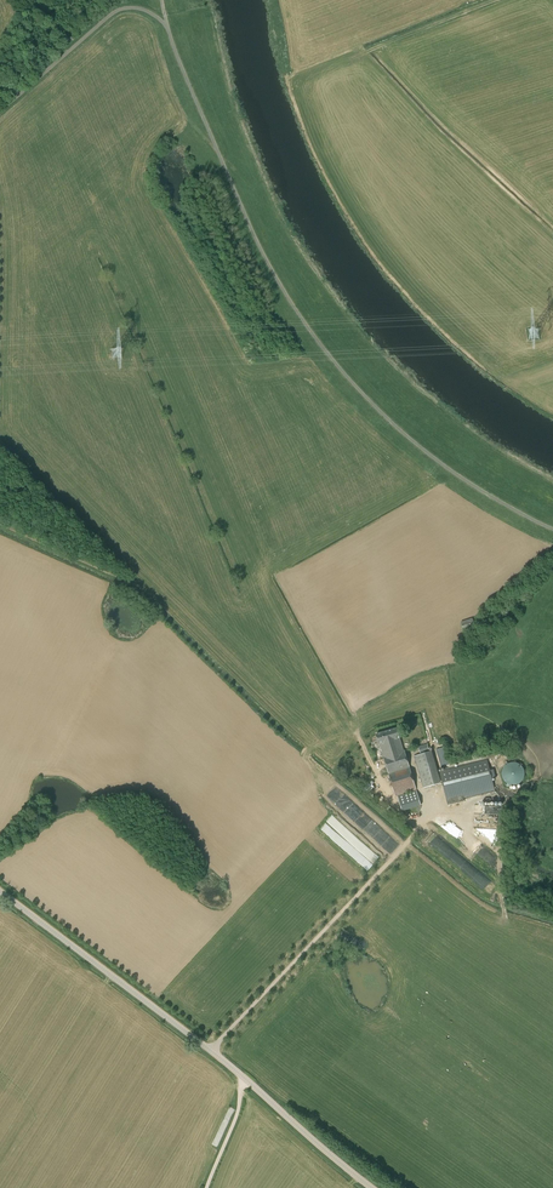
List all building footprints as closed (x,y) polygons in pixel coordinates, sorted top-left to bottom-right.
[(472,618),(461,622),(462,627),(474,624),(472,618)] [(395,797),(416,790),(400,737),(397,729),(376,735),(379,744),(395,797)] [(418,747),(420,754),(429,751),(427,744),(418,747)] [(437,749),(442,767),(450,765),(444,747),(437,749)] [(414,756),(424,789),(441,783),(431,751),(414,756)] [(440,772),(447,802),(495,791),(487,760),(440,772)] [(505,767),(503,769),(503,772),(503,776),(504,779),(505,781),(508,784),(511,785),(514,785),(517,785),(520,783),(523,781),(524,778),(525,775),(525,772),(524,769),(522,766),(520,764),(517,763),(513,762),(510,763),(507,764),(505,767)] [(397,797),(402,811),(421,806),(416,791),(397,797)] [(341,794),(336,799),(371,832),(376,826),(341,794)] [(503,813),(503,806),(480,806),(480,813),(478,813),(478,821),(488,821),(488,813),(503,813)] [(450,850),(452,848),(436,832),(428,839),(441,852),(447,847),(450,850)]
